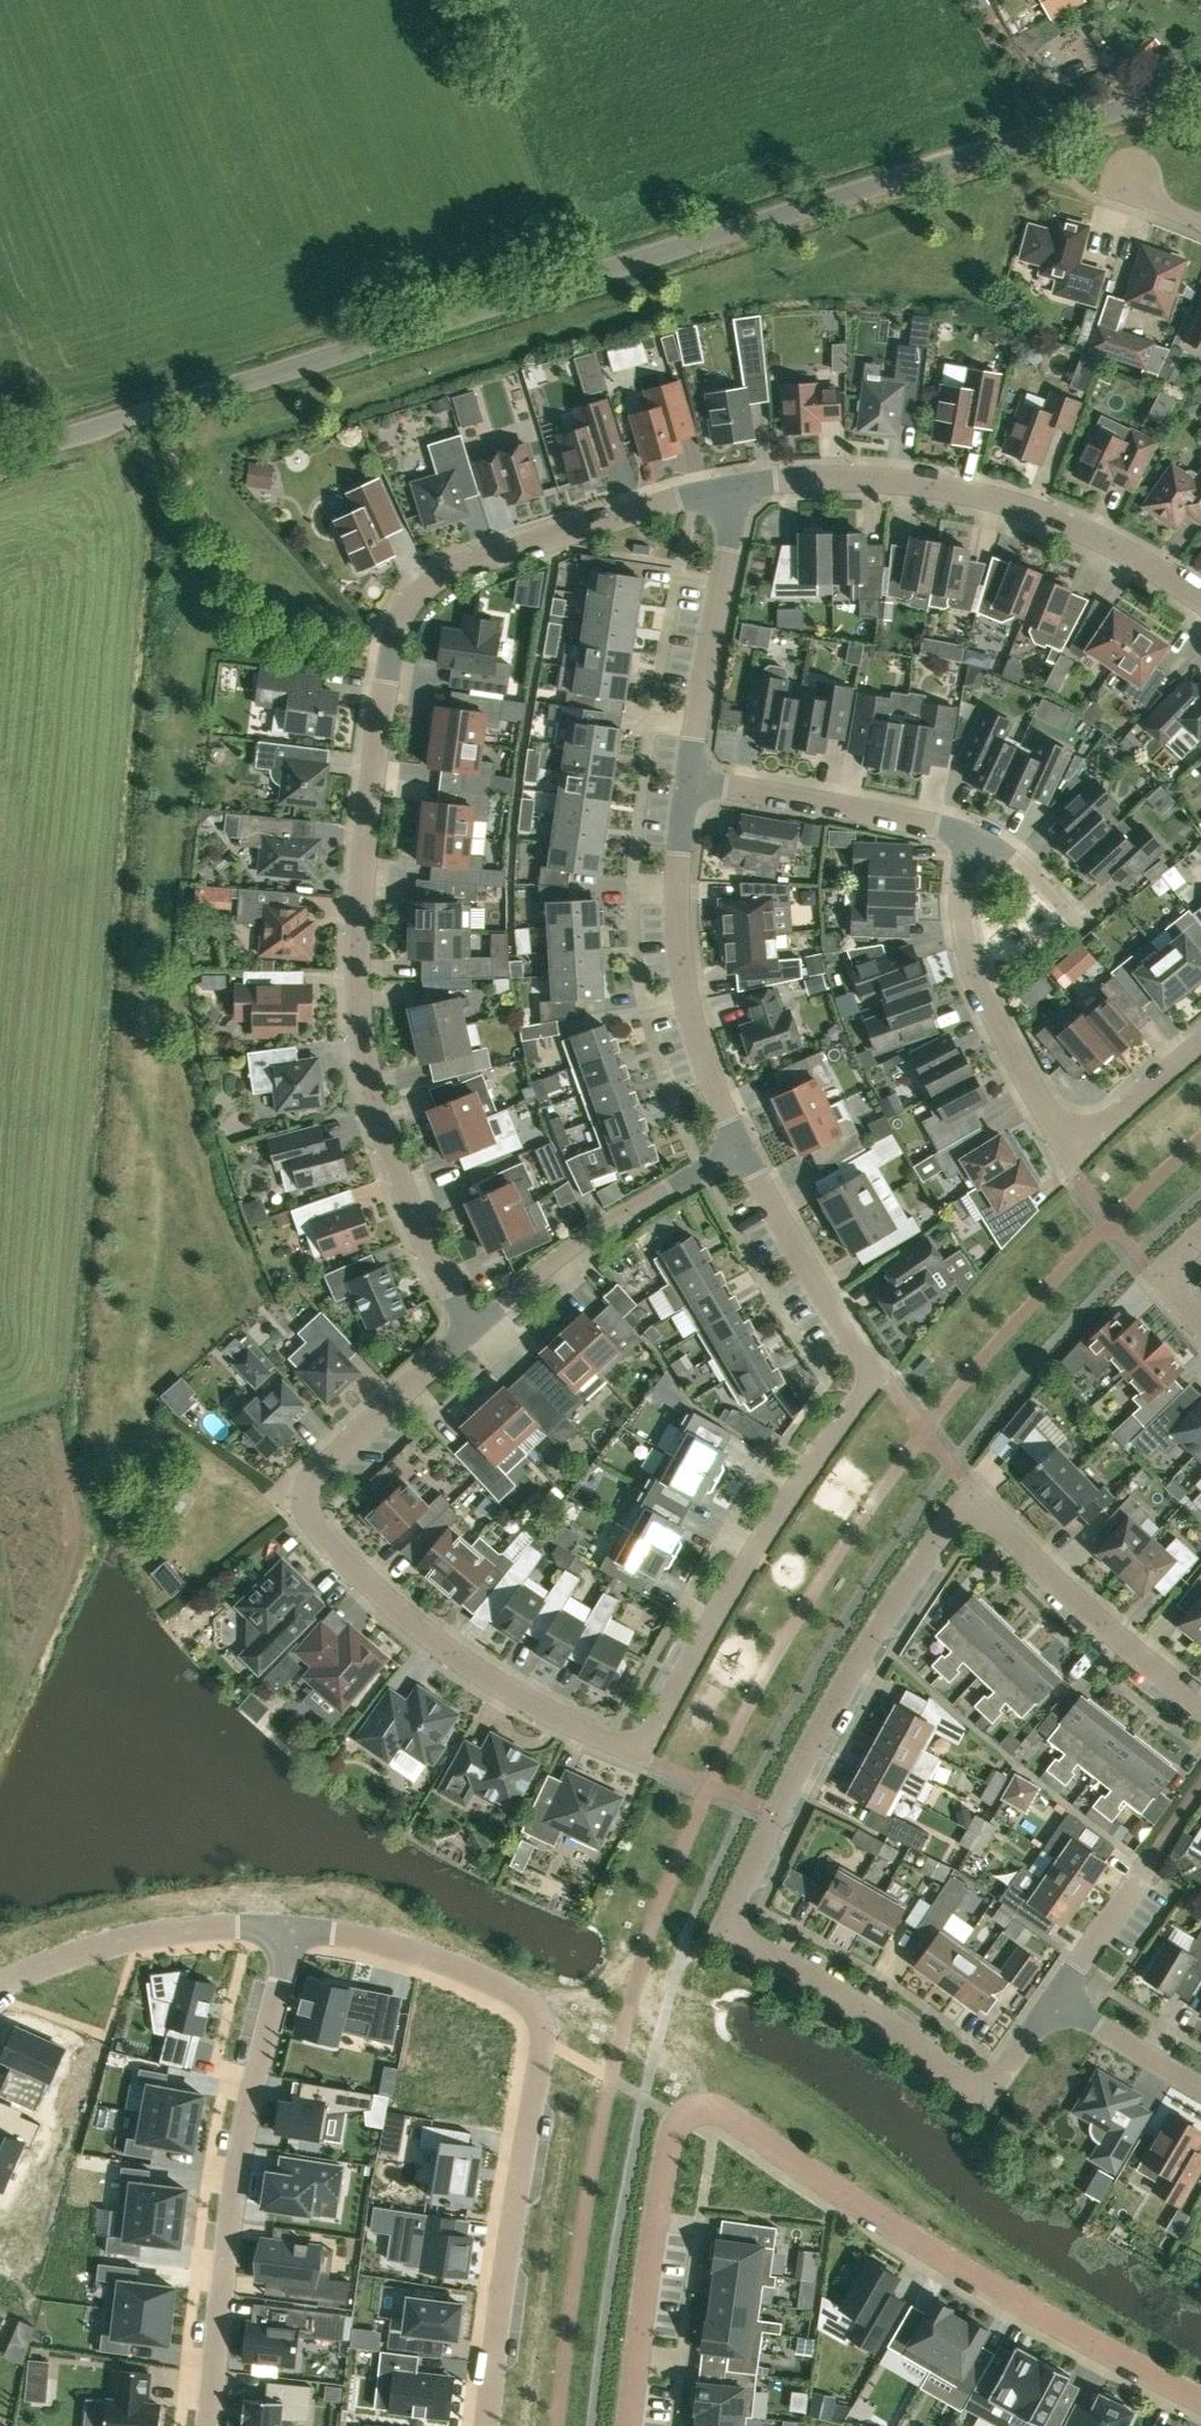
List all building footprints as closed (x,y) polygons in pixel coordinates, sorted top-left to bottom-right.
[(973,11),(987,4),(985,0),(967,0),(973,11)] [(1135,48),(1144,58),(1160,43),(1151,33),(1135,48)] [(1040,263),(1038,272),(1058,278),(1054,292),(1094,303),(1103,271),(1078,264),(1088,226),(1056,217),(1052,231),(1034,226),(1032,232),(1029,234),(1027,238),(1026,238),(1024,245),(1025,245),(1025,249),(1026,251),(1026,253),(1025,259),(1040,263)] [(1125,300),(1125,301),(1125,302),(1148,309),(1167,315),(1172,300),(1185,260),(1182,259),(1179,253),(1172,251),(1166,254),(1143,246),(1125,300)] [(1198,308),(1182,338),(1200,348),(1200,302),(1198,308)] [(910,341),(928,342),(930,313),(912,312),(910,341)] [(734,319),(743,379),(766,376),(760,315),(734,319)] [(1143,365),(1140,372),(1156,377),(1168,349),(1152,343),(1116,331),(1118,325),(1100,319),(1090,348),(1143,365)] [(704,361),(696,324),(676,329),(683,365),(704,361)] [(1000,328),(998,337),(1003,344),(1011,345),(1013,331),(1000,328)] [(661,337),(665,349),(677,346),(673,334),(661,337)] [(857,400),(856,408),(861,414),(859,429),(896,433),(897,423),(914,425),(923,347),(899,344),(895,376),(888,375),(884,378),(884,383),(865,380),(863,396),(857,400)] [(832,351),(832,368),(845,368),(845,351),(832,351)] [(595,352),(574,358),(586,395),(606,389),(595,352)] [(1069,383),(1084,390),(1098,359),(1082,352),(1069,383)] [(943,385),(934,438),(968,444),(972,424),(989,427),(993,403),(998,374),(968,369),(947,365),(943,385)] [(1163,365),(1157,378),(1173,385),(1179,372),(1163,365)] [(652,410),(632,415),(645,460),(660,456),(664,458),(673,455),(675,451),(680,450),(677,438),(693,433),(678,382),(646,391),(652,410)] [(817,389),(816,383),(783,385),(785,433),(819,431),(818,418),(840,417),(838,388),(817,389)] [(745,389),(707,395),(711,419),(710,422),(712,435),(714,437),(715,442),(753,436),(745,389)] [(1155,400),(1148,416),(1164,424),(1172,408),(1177,397),(1161,389),(1155,400)] [(475,390),(453,397),(462,427),(484,420),(475,390)] [(1007,432),(1010,436),(1005,450),(1015,454),(1016,458),(1020,462),(1026,462),(1029,459),(1039,463),(1054,425),(1070,431),(1080,403),(1051,392),(1046,407),(1039,410),(1022,404),(1016,420),(1012,420),(1007,432)] [(1186,395),(1178,409),(1186,413),(1195,411),(1200,402),(1186,395)] [(447,397),(431,402),(435,413),(451,408),(447,397)] [(576,409),(582,428),(559,435),(573,482),(579,481),(580,485),(584,487),(595,483),(597,480),(596,475),(608,472),(606,465),(624,459),(606,399),(576,409)] [(1088,446),(1074,474),(1105,489),(1111,475),(1119,479),(1117,481),(1134,490),(1157,443),(1132,430),(1126,443),(1094,427),(1086,445),(1088,446)] [(426,528),(470,514),(458,475),(472,471),(461,434),(428,444),(437,474),(412,482),(426,528)] [(495,453),(496,456),(475,462),(485,495),(506,488),(510,502),(541,492),(536,476),(539,472),(540,468),(539,463),(536,460),(531,459),(526,443),(495,453)] [(249,462),(247,485),(262,487),(265,464),(249,462)] [(1200,524),(1200,522),(1200,476),(1191,469),(1186,470),(1184,473),(1172,465),(1163,478),(1159,479),(1153,488),(1155,490),(1145,505),(1175,526),(1184,512),(1200,524)] [(349,493),(358,511),(337,520),(339,525),(337,530),(341,539),(346,541),(359,569),(373,563),(378,565),(387,561),(389,555),(392,554),(384,535),(399,528),(377,480),(349,493)] [(793,566),(778,563),(771,597),(815,596),(815,582),(833,582),(832,533),(821,533),(817,530),(808,530),(805,534),(801,534),(801,566),(793,566)] [(847,530),(844,533),(832,533),(833,582),(850,581),(851,598),(881,598),(884,565),(864,565),(864,533),(860,533),(856,530),(847,530)] [(906,568),(889,565),(886,595),(908,599),(912,596),(914,588),(931,591),(940,543),(928,541),(927,537),(918,535),(915,538),(912,538),(906,568)] [(955,542),(952,545),(940,543),(931,591),(929,603),(944,606),(948,604),(950,607),(971,611),(979,583),(963,580),(969,548),(965,548),(964,544),(955,542)] [(616,558),(582,553),(579,568),(593,570),(590,595),(639,602),(643,577),(614,572),(616,558)] [(976,613),(1001,623),(1013,618),(1015,614),(1023,618),(1024,618),(1040,577),(1041,578),(1043,574),(1030,569),(1031,566),(1030,563),(1020,559),(1017,561),(1016,563),(1012,562),(1001,588),(985,581),(976,613)] [(517,579),(514,603),(539,606),(545,570),(517,579)] [(1023,618),(1022,621),(1031,625),(1030,629),(1035,641),(1062,650),(1077,621),(1060,614),(1070,589),(1066,588),(1067,585),(1066,582),(1056,578),(1053,579),(1052,582),(1041,578),(1040,577),(1024,618),(1023,618)] [(639,602),(590,595),(586,619),(636,626),(639,602)] [(563,615),(566,599),(553,597),(550,613),(563,615)] [(1087,614),(1069,648),(1081,657),(1086,650),(1113,668),(1141,626),(1114,607),(1103,624),(1087,614)] [(465,632),(446,629),(440,664),(474,670),(471,689),(506,694),(511,664),(494,662),(498,635),(494,634),(496,622),(467,618),(465,632)] [(636,626),(586,619),(583,643),(632,651),(636,626)] [(559,640),(561,624),(549,622),(546,638),(559,640)] [(742,622),(738,642),(754,645),(768,647),(772,628),(757,625),(742,622)] [(1168,644),(1141,626),(1113,668),(1130,679),(1122,691),(1144,706),(1164,676),(1152,668),(1168,644)] [(559,640),(546,638),(543,654),(556,656),(559,640)] [(923,638),(920,653),(961,661),(964,645),(923,638)] [(849,641),(845,662),(860,664),(864,644),(849,641)] [(632,651),(583,643),(579,668),(629,675),(632,651)] [(967,648),(963,661),(987,667),(989,659),(987,656),(980,654),(976,656),(974,650),(967,648)] [(1058,650),(1043,684),(1058,691),(1073,657),(1058,650)] [(762,676),(755,674),(746,725),(763,728),(760,744),(764,745),(766,750),(777,752),(781,747),(792,749),(793,746),(792,746),(800,700),(799,700),(783,697),(787,672),(784,666),(769,664),(764,668),(762,676)] [(259,692),(257,704),(275,707),(272,733),(288,735),(289,728),(311,732),(312,732),(312,733),(313,733),(314,734),(315,734),(315,735),(316,735),(317,735),(317,736),(318,736),(319,736),(320,736),(321,736),(322,736),(323,736),(324,736),(325,736),(326,736),(327,736),(327,735),(328,735),(329,735),(329,734),(330,734),(331,734),(332,733),(332,732),(333,732),(333,731),(334,731),(334,730),(334,729),(335,729),(335,728),(335,727),(336,727),(336,726),(336,725),(336,724),(336,723),(336,722),(336,721),(336,720),(336,719),(336,718),(336,717),(335,717),(335,716),(335,715),(334,715),(334,714),(337,693),(321,690),(289,686),(291,671),(263,667),(259,692)] [(575,692),(568,691),(566,705),(594,709),(596,696),(625,700),(629,675),(579,668),(575,692)] [(1144,722),(1157,735),(1164,742),(1181,758),(1200,738),(1200,688),(1198,691),(1186,679),(1181,684),(1144,722)] [(817,699),(800,696),(800,700),(792,746),(793,746),(802,747),(804,753),(815,755),(819,750),(823,751),(825,735),(842,738),(851,687),(820,682),(817,699)] [(432,714),(430,728),(434,731),(433,736),(481,743),(483,725),(499,727),(503,698),(454,691),(451,708),(437,706),(436,712),(432,714)] [(854,724),(850,750),(866,753),(865,763),(867,764),(867,765),(867,766),(867,767),(867,768),(868,768),(868,769),(868,770),(869,770),(869,771),(870,771),(870,772),(871,772),(872,772),(873,772),(873,773),(874,773),(875,773),(876,773),(877,772),(878,772),(879,772),(879,771),(880,771),(880,770),(881,770),(881,769),(882,769),(882,768),(882,767),(882,766),(895,769),(904,722),(908,694),(892,691),(891,698),(860,693),(854,724)] [(904,722),(895,769),(896,769),(897,766),(909,769),(909,770),(909,771),(909,772),(909,773),(910,774),(910,775),(911,775),(911,776),(912,776),(913,777),(914,777),(915,777),(915,778),(916,778),(917,778),(918,778),(919,777),(920,777),(921,777),(921,776),(922,776),(922,775),(923,775),(923,774),(924,774),(924,773),(924,772),(924,771),(927,772),(928,762),(945,765),(950,738),(955,707),(925,702),(926,695),(909,692),(908,694),(904,722)] [(1042,698),(1034,716),(1065,730),(1073,712),(1042,698)] [(723,702),(720,719),(740,722),(742,711),(730,709),(730,703),(723,702)] [(621,727),(592,723),(594,709),(566,705),(564,719),(558,718),(554,743),(568,745),(617,752),(621,727)] [(1012,721),(984,708),(960,759),(975,766),(969,780),(996,792),(995,794),(995,795),(1021,742),(1005,735),(1012,721)] [(432,742),(428,743),(426,758),(430,760),(429,766),(463,771),(461,788),(490,791),(494,762),(479,760),(481,743),(433,736),(432,742)] [(1021,742),(995,795),(1024,808),(1030,795),(1045,802),(1069,752),(1041,738),(1035,752),(1020,745),(1021,743),(1021,742)] [(278,800),(322,806),(326,773),(317,772),(312,764),(314,747),(259,740),(255,767),(271,769),(271,774),(272,778),(275,782),(277,784),(280,785),(278,800)] [(568,745),(564,769),(614,776),(617,752),(568,745)] [(539,766),(541,749),(528,748),(526,764),(539,766)] [(539,766),(526,764),(524,780),(537,782),(539,766)] [(614,776),(564,769),(560,793),(610,801),(614,776)] [(1095,779),(1071,800),(1055,815),(1067,827),(1056,838),(1059,841),(1058,845),(1059,849),(1062,852),(1066,854),(1070,853),(1077,861),(1122,819),(1122,818),(1119,821),(1108,809),(1116,802),(1095,779)] [(1179,780),(1167,788),(1177,800),(1184,794),(1184,786),(1179,780)] [(420,809),(418,823),(422,826),(422,831),(470,836),(472,819),(487,820),(490,791),(461,788),(459,805),(425,801),(424,807),(420,809)] [(560,793),(557,818),(606,825),(610,801),(560,793)] [(521,798),(520,813),(533,815),(534,799),(521,798)] [(226,812),(224,830),(229,836),(239,837),(241,814),(226,812)] [(242,813),(239,840),(263,842),(260,871),(285,873),(286,875),(298,876),(300,875),(316,876),(319,840),(300,838),(296,833),(298,818),(242,813)] [(533,815),(520,813),(518,830),(531,832),(533,815)] [(730,829),(724,862),(758,868),(757,872),(774,875),(778,852),(793,854),(798,824),(743,815),(740,830),(730,829)] [(606,825),(557,818),(553,842),(603,849),(606,825)] [(1122,819),(1077,861),(1080,859),(1087,866),(1086,870),(1087,874),(1090,877),(1094,878),(1098,878),(1101,881),(1112,871),(1123,884),(1163,848),(1141,824),(1134,831),(1122,819)] [(805,822),(804,832),(819,834),(821,825),(805,822)] [(417,839),(415,853),(419,856),(419,861),(453,865),(451,882),(478,884),(480,884),(483,855),(468,853),(470,836),(422,831),(421,837),(417,839)] [(541,865),(539,883),(568,885),(570,871),(599,875),(603,849),(553,842),(550,866),(541,865)] [(912,844),(855,842),(853,870),(869,871),(868,888),(915,891),(916,860),(912,860),(912,844)] [(1162,859),(1144,873),(1152,881),(1169,868),(1162,859)] [(447,881),(446,897),(476,900),(478,884),(451,882),(447,881)] [(737,897),(718,898),(720,917),(724,917),(726,937),(774,932),(772,906),(791,904),(789,883),(742,881),(744,900),(737,901),(737,897)] [(568,885),(539,883),(539,884),(540,902),(548,901),(549,926),(604,923),(603,909),(599,909),(598,899),(569,900),(568,885)] [(304,921),(305,907),(299,907),(278,905),(279,890),(240,887),(231,887),(197,884),(195,906),(230,908),(231,896),(239,897),(237,921),(263,923),(261,953),(310,957),(312,935),(312,934),(312,933),(313,921),(304,921)] [(852,905),(850,933),(907,936),(908,920),(914,920),(915,891),(868,888),(867,906),(852,905)] [(415,914),(411,914),(411,929),(470,930),(470,906),(461,906),(461,903),(416,902),(415,914)] [(1200,926),(1200,906),(1192,913),(1200,926)] [(1192,913),(1188,909),(1165,928),(1175,940),(1160,952),(1159,952),(1191,991),(1194,989),(1198,985),(1200,982),(1200,954),(1200,953),(1200,947),(1200,926),(1192,913)] [(604,923),(549,926),(551,951),(601,948),(600,925),(604,925),(604,923)] [(530,927),(516,928),(517,935),(531,934),(530,927)] [(469,957),(470,930),(411,929),(411,945),(415,945),(415,956),(464,957),(464,977),(470,977),(470,978),(493,978),(493,958),(469,957)] [(726,941),(722,941),(723,959),(728,958),(729,972),(739,971),(740,990),(802,977),(800,958),(776,960),(774,932),(726,937),(726,941)] [(834,934),(824,934),(826,952),(843,949),(843,941),(834,934)] [(1159,952),(1160,952),(1151,940),(1134,953),(1111,971),(1114,975),(1135,1000),(1145,991),(1151,992),(1163,1007),(1170,1004),(1179,999),(1186,995),(1191,991),(1159,952)] [(1083,941),(1048,965),(1061,984),(1097,961),(1083,941)] [(912,946),(886,955),(882,943),(847,949),(853,967),(851,967),(862,996),(884,988),(888,999),(883,1001),(883,1002),(931,985),(927,974),(930,971),(926,962),(922,961),(921,958),(916,959),(912,946)] [(601,948),(551,951),(552,975),(603,972),(601,948)] [(821,959),(809,961),(811,975),(823,972),(821,959)] [(522,960),(517,960),(509,961),(510,977),(523,976),(522,960)] [(244,985),(237,985),(237,1017),(254,1017),(254,1034),(277,1034),(277,1028),(297,1028),(297,1017),(311,1017),(311,985),(282,985),(282,970),(244,970),(244,985)] [(540,1001),(541,1022),(557,1019),(576,1016),(575,999),(604,998),(603,972),(552,975),(554,1000),(540,1001)] [(822,975),(809,980),(812,991),(826,987),(822,975)] [(1083,1014),(1082,1014),(1117,1054),(1140,1033),(1125,1015),(1138,1004),(1135,1000),(1114,975),(1100,988),(1108,997),(1086,1017),(1083,1014)] [(470,977),(464,977),(446,977),(447,978),(447,988),(470,988),(470,978),(470,977)] [(866,1021),(868,1027),(876,1051),(932,1031),(927,1017),(936,1014),(935,1011),(938,1007),(935,998),(930,997),(926,987),(931,986),(931,985),(883,1002),(888,1014),(866,1021)] [(757,1021),(754,1022),(741,1026),(753,1059),(800,1043),(789,1010),(783,1012),(775,988),(746,998),(752,1015),(754,1014),(757,1021)] [(417,1019),(413,1020),(416,1035),(464,1024),(460,1007),(469,1005),(467,996),(414,1008),(417,1019)] [(1049,1023),(1036,1034),(1062,1064),(1075,1053),(1090,1071),(1113,1051),(1116,1054),(1117,1054),(1082,1014),(1059,1035),(1049,1023)] [(527,1024),(519,1026),(521,1040),(559,1034),(557,1019),(541,1022),(527,1024)] [(464,1024),(416,1035),(419,1050),(424,1049),(426,1060),(452,1054),(457,1075),(492,1066),(487,1046),(470,1051),(464,1024)] [(604,1024),(572,1036),(562,1039),(572,1066),(620,1049),(617,1036),(615,1036),(615,1037),(610,1039),(604,1024)] [(959,1048),(957,1049),(948,1032),(909,1053),(918,1069),(915,1071),(921,1083),(928,1085),(933,1094),(973,1073),(959,1048)] [(276,1063),(274,1048),(248,1052),(254,1093),(274,1090),(277,1111),(325,1105),(318,1057),(276,1063)] [(620,1050),(620,1049),(572,1066),(582,1093),(630,1075),(626,1062),(625,1063),(619,1065),(614,1052),(620,1050)] [(783,1127),(828,1105),(820,1087),(830,1082),(832,1078),(819,1051),(789,1064),(799,1084),(773,1096),(775,1103),(777,1112),(779,1119),(782,1126),(783,1127)] [(540,1078),(531,1081),(532,1084),(534,1089),(536,1095),(545,1092),(561,1086),(556,1072),(540,1078)] [(458,1098),(429,1109),(439,1134),(484,1116),(497,1112),(482,1073),(453,1085),(458,1098)] [(930,1109),(933,1114),(922,1120),(938,1150),(962,1137),(952,1117),(986,1099),(973,1073),(933,1094),(938,1105),(930,1109)] [(630,1076),(630,1075),(582,1093),(591,1119),(639,1102),(636,1089),(634,1089),(634,1090),(629,1092),(624,1078),(630,1076)] [(895,1092),(877,1101),(886,1118),(904,1109),(895,1092)] [(639,1102),(591,1119),(601,1145),(643,1130),(649,1128),(645,1115),(644,1116),(638,1118),(633,1105),(639,1103),(639,1102)] [(836,1161),(865,1146),(852,1119),(848,1118),(837,1123),(828,1105),(783,1127),(787,1135),(791,1141),(795,1146),(799,1151),(801,1154),(827,1142),(836,1161)] [(484,1116),(439,1134),(448,1159),(459,1155),(464,1169),(523,1146),(513,1120),(490,1130),(484,1116)] [(559,1116),(550,1119),(555,1133),(564,1129),(559,1116)] [(315,1140),(311,1129),(269,1140),(276,1164),(285,1162),(288,1172),(292,1174),(296,1173),(300,1187),(347,1174),(337,1139),(320,1143),(315,1140)] [(564,1129),(555,1133),(560,1146),(569,1143),(564,1129)] [(611,1173),(620,1169),(644,1161),(645,1164),(646,1165),(659,1159),(658,1155),(655,1142),(653,1142),(653,1143),(648,1145),(643,1131),(643,1130),(601,1145),(579,1152),(585,1166),(606,1159),(611,1173)] [(938,1150),(937,1151),(933,1153),(949,1179),(959,1172),(963,1177),(971,1172),(978,1185),(1020,1159),(1020,1158),(1017,1160),(1011,1151),(1011,1147),(1006,1138),(1002,1138),(1000,1134),(972,1152),(962,1137),(938,1150)] [(839,1167),(847,1182),(819,1198),(823,1205),(822,1209),(827,1218),(831,1218),(835,1225),(879,1199),(872,1186),(885,1178),(877,1165),(882,1162),(873,1147),(839,1167)] [(576,1182),(583,1194),(596,1188),(585,1166),(579,1152),(565,1159),(576,1182)] [(989,1195),(974,1205),(1001,1248),(1020,1228),(1006,1205),(1037,1185),(1035,1182),(1036,1179),(1030,1170),(1027,1169),(1020,1159),(978,1185),(979,1186),(982,1183),(989,1195)] [(490,1176),(496,1189),(467,1202),(478,1227),(523,1207),(516,1193),(534,1185),(523,1161),(490,1176)] [(558,1203),(579,1194),(573,1177),(552,1186),(558,1203)] [(334,1209),(329,1196),(291,1209),(300,1233),(308,1230),(312,1243),(317,1245),(321,1243),(325,1253),(341,1248),(345,1251),(356,1247),(357,1242),(370,1237),(359,1204),(338,1212),(334,1209)] [(851,1252),(878,1236),(886,1250),(921,1229),(912,1215),(908,1218),(900,1205),(887,1212),(879,1199),(835,1225),(839,1231),(837,1235),(842,1244),(847,1245),(851,1252)] [(664,1248),(691,1230),(675,1205),(648,1223),(664,1248)] [(529,1221),(523,1207),(478,1227),(489,1251),(517,1238),(523,1252),(552,1239),(541,1215),(529,1221)] [(287,1212),(274,1216),(278,1226),(290,1221),(287,1212)] [(705,1245),(700,1248),(692,1235),(654,1258),(668,1283),(707,1260),(707,1261),(712,1257),(706,1244),(705,1245)] [(921,1316),(929,1310),(930,1304),(927,1300),(941,1291),(928,1273),(944,1262),(926,1237),(882,1268),(891,1282),(876,1292),(897,1321),(912,1310),(915,1314),(921,1316)] [(719,1270),(714,1273),(707,1261),(707,1260),(668,1283),(660,1287),(674,1312),(683,1307),(721,1284),(721,1285),(727,1281),(726,1281),(721,1268),(719,1269),(719,1270)] [(324,1274),(336,1301),(354,1292),(370,1329),(405,1313),(384,1264),(357,1277),(350,1262),(324,1274)] [(617,1282),(603,1295),(611,1304),(623,1317),(631,1309),(637,1304),(617,1282)] [(683,1307),(697,1331),(704,1326),(735,1308),(736,1309),(741,1306),(735,1293),(733,1293),(734,1294),(729,1297),(721,1285),(721,1284),(683,1307)] [(584,1313),(563,1333),(597,1369),(601,1374),(642,1337),(633,1327),(623,1317),(611,1304),(592,1321),(584,1313)] [(735,1308),(704,1326),(697,1331),(711,1355),(719,1351),(750,1332),(750,1333),(755,1330),(749,1317),(748,1317),(748,1318),(743,1321),(736,1309),(735,1308)] [(631,1309),(623,1317),(633,1327),(641,1321),(631,1309)] [(338,1388),(345,1381),(347,1382),(358,1371),(348,1360),(332,1343),(343,1333),(321,1310),(310,1321),(317,1329),(305,1340),(306,1341),(289,1357),(299,1367),(297,1369),(327,1401),(338,1391),(338,1388)] [(1096,1373),(1111,1359),(1126,1375),(1162,1342),(1151,1330),(1149,1332),(1137,1319),(1128,1327),(1116,1314),(1076,1350),(1096,1373)] [(644,1332),(653,1342),(662,1334),(652,1324),(644,1332)] [(762,1342),(757,1345),(750,1333),(750,1332),(719,1351),(711,1355),(726,1379),(764,1356),(764,1357),(770,1354),(764,1341),(762,1342)] [(557,1369),(538,1386),(566,1415),(567,1416),(607,1380),(601,1374),(597,1369),(563,1333),(542,1352),(544,1355),(557,1369)] [(1144,1426),(1167,1404),(1156,1392),(1179,1371),(1170,1360),(1174,1356),(1162,1342),(1126,1375),(1140,1390),(1132,1397),(1140,1406),(1132,1413),(1144,1426)] [(255,1392),(273,1376),(249,1349),(231,1366),(255,1392)] [(685,1354),(680,1357),(687,1369),(693,1365),(685,1354)] [(777,1366),(772,1369),(764,1357),(764,1356),(726,1379),(740,1403),(744,1401),(749,1408),(767,1397),(763,1391),(771,1386),(774,1390),(786,1381),(778,1365),(777,1366)] [(680,1357),(671,1363),(679,1375),(688,1369),(687,1369),(680,1357)] [(663,1400),(675,1382),(668,1369),(644,1398),(659,1406),(663,1400)] [(688,1369),(679,1375),(687,1388),(696,1382),(688,1369)] [(182,1376),(161,1395),(180,1416),(195,1403),(190,1397),(196,1391),(182,1376)] [(259,1395),(233,1418),(246,1432),(245,1433),(244,1434),(244,1436),(244,1437),(244,1439),(244,1440),(245,1441),(246,1443),(248,1444),(250,1445),(252,1445),(253,1445),(254,1444),(256,1443),(267,1456),(293,1432),(282,1420),(288,1414),(290,1416),(303,1404),(282,1381),(263,1399),(259,1395)] [(505,1386),(483,1406),(517,1443),(526,1452),(546,1433),(559,1447),(578,1428),(567,1416),(566,1415),(538,1386),(520,1403),(508,1389),(505,1386)] [(1045,1413),(1028,1399),(1002,1431),(1019,1444),(1020,1443),(1038,1462),(1021,1479),(1043,1501),(1077,1468),(1056,1445),(1055,1446),(1034,1425),(1045,1413)] [(1144,1426),(1131,1440),(1150,1458),(1168,1439),(1175,1445),(1181,1439),(1196,1453),(1200,1447),(1200,1401),(1185,1418),(1169,1402),(1167,1404),(1144,1426)] [(483,1406),(462,1426),(472,1437),(473,1438),(463,1448),(473,1459),(494,1482),(503,1473),(513,1464),(526,1452),(517,1443),(483,1406)] [(732,1407),(730,1410),(724,1421),(723,1421),(733,1427),(742,1433),(752,1417),(743,1411),(732,1407)] [(725,1446),(733,1432),(689,1408),(665,1450),(673,1455),(718,1479),(724,1468),(721,1460),(726,1451),(717,1446),(718,1442),(725,1446)] [(659,1479),(652,1475),(644,1488),(671,1503),(678,1490),(698,1502),(703,1493),(711,1490),(718,1479),(673,1455),(659,1479)] [(1077,1468),(1043,1501),(1064,1524),(1078,1511),(1089,1522),(1113,1497),(1102,1485),(1098,1489),(1077,1468)] [(427,1506),(405,1482),(387,1498),(381,1492),(357,1514),(371,1530),(377,1525),(390,1540),(414,1518),(424,1528),(447,1506),(451,1503),(441,1493),(427,1506)] [(637,1501),(645,1505),(631,1530),(675,1555),(682,1544),(679,1536),(684,1527),(667,1517),(666,1513),(671,1503),(644,1488),(637,1501)] [(1192,1500),(1200,1509),(1200,1491),(1192,1500)] [(1114,1566),(1120,1571),(1150,1538),(1138,1527),(1151,1513),(1130,1494),(1110,1516),(1121,1526),(1106,1542),(1098,1551),(1101,1554),(1101,1560),(1109,1567),(1114,1566)] [(447,1506),(424,1528),(416,1536),(431,1548),(416,1565),(439,1584),(470,1546),(448,1527),(458,1516),(447,1506)] [(552,1518),(539,1533),(558,1544),(564,1534),(563,1524),(552,1518)] [(622,1547),(614,1542),(599,1568),(641,1591),(648,1579),(653,1581),(661,1569),(669,1566),(675,1555),(631,1530),(622,1547)] [(536,1535),(529,1543),(539,1551),(548,1539),(537,1533),(536,1535)] [(1139,1589),(1143,1593),(1166,1567),(1179,1578),(1198,1557),(1176,1536),(1163,1550),(1150,1538),(1120,1571),(1125,1577),(1126,1582),(1134,1589),(1139,1589)] [(476,1540),(470,1546),(439,1584),(461,1603),(481,1578),(493,1588),(512,1564),(501,1555),(498,1559),(476,1540)] [(512,1564),(493,1588),(483,1601),(500,1613),(493,1623),(517,1640),(566,1569),(565,1568),(544,1599),(522,1584),(543,1553),(539,1551),(529,1543),(512,1564)] [(575,1555),(567,1569),(577,1575),(586,1561),(575,1555)] [(299,1594),(308,1585),(283,1560),(245,1598),(245,1609),(267,1630),(246,1651),(246,1659),(259,1672),(313,1618),(299,1604),(299,1594)] [(566,1569),(517,1640),(524,1630),(541,1640),(535,1650),(560,1665),(604,1591),(603,1591),(584,1623),(561,1610),(580,1577),(577,1575),(567,1569),(566,1569)] [(1183,1627),(1183,1632),(1192,1639),(1197,1638),(1200,1641),(1200,1572),(1189,1587),(1200,1596),(1179,1624),(1183,1627)] [(619,1599),(604,1591),(560,1665),(560,1666),(566,1655),(584,1664),(579,1675),(605,1688),(613,1673),(617,1675),(623,1663),(619,1661),(627,1645),(602,1633),(619,1599)] [(944,1656),(942,1653),(931,1664),(940,1673),(996,1614),(986,1604),(984,1606),(973,1595),(935,1634),(951,1649),(944,1656)] [(193,1603),(178,1619),(187,1628),(202,1612),(193,1603)] [(1007,1624),(996,1614),(940,1673),(949,1681),(960,1670),(957,1668),(963,1661),(978,1676),(1016,1636),(1005,1626),(1007,1624)] [(342,1706),(384,1658),(346,1625),(335,1637),(321,1625),(299,1650),(313,1662),(304,1673),(342,1706)] [(984,1694),(974,1705),(983,1713),(1039,1654),(1028,1644),(1026,1646),(1016,1636),(978,1676),(993,1690),(987,1696),(984,1694)] [(288,1653),(263,1678),(276,1691),(301,1666),(288,1653)] [(983,1713),(984,1714),(977,1723),(984,1730),(1002,1711),(1000,1708),(1006,1702),(1022,1717),(1059,1677),(1048,1667),(1050,1665),(1039,1654),(983,1713)] [(388,1689),(355,1738),(389,1762),(414,1779),(425,1763),(427,1759),(433,1763),(445,1746),(439,1742),(459,1713),(417,1685),(406,1701),(388,1689)] [(1055,1757),(1046,1769),(1039,1777),(1049,1785),(1106,1713),(1095,1703),(1093,1706),(1081,1696),(1047,1739),(1064,1752),(1058,1759),(1055,1757)] [(898,1705),(885,1728),(924,1749),(936,1726),(898,1705)] [(1106,1713),(1049,1785),(1059,1793),(1075,1772),(1072,1770),(1078,1763),(1094,1776),(1127,1733),(1116,1724),(1118,1722),(1106,1713)] [(885,1728),(873,1749),(926,1778),(938,1756),(924,1749),(885,1728)] [(466,1742),(440,1789),(465,1803),(473,1789),(494,1801),(496,1797),(513,1806),(537,1763),(519,1754),(521,1750),(491,1733),(482,1750),(466,1742)] [(1102,1793),(1092,1805),(1102,1813),(1152,1749),(1141,1740),(1139,1742),(1127,1733),(1094,1776),(1110,1789),(1105,1796),(1102,1793)] [(886,1784),(900,1792),(915,1800),(926,1778),(873,1749),(862,1771),(886,1784)] [(1164,1758),(1152,1749),(1102,1813),(1112,1821),(1121,1809),(1118,1806),(1124,1799),(1141,1813),(1174,1770),(1162,1760),(1164,1758)] [(996,1769),(988,1784),(999,1790),(1007,1775),(996,1769)] [(900,1792),(886,1784),(862,1771),(850,1793),(888,1814),(900,1792)] [(614,1818),(613,1814),(621,1797),(567,1772),(563,1781),(550,1806),(536,1800),(521,1830),(554,1846),(562,1829),(598,1845),(605,1829),(609,1828),(612,1826),(614,1822),(614,1818)] [(1016,1775),(1003,1797),(1025,1810),(1038,1788),(1016,1775)] [(999,1790),(988,1784),(980,1798),(991,1804),(999,1790)] [(512,1811),(508,1819),(510,1826),(523,1823),(519,1809),(512,1811)] [(1105,1839),(1067,1813),(1043,1849),(1090,1882),(1105,1861),(1095,1854),(1105,1839)] [(986,1820),(975,1814),(967,1828),(978,1834),(986,1820)] [(929,1833),(894,1815),(885,1834),(920,1851),(929,1833)] [(989,1822),(986,1820),(978,1834),(988,1840),(992,1842),(1000,1828),(989,1822)] [(1117,1820),(1108,1831),(1120,1840),(1129,1829),(1117,1820)] [(1200,1826),(1185,1851),(1200,1861),(1200,1826)] [(878,1852),(884,1842),(884,1841),(858,1827),(851,1839),(877,1854),(878,1852)] [(978,1834),(967,1828),(959,1842),(970,1849),(978,1834)] [(988,1840),(978,1834),(970,1849),(980,1854),(988,1840)] [(534,1844),(522,1839),(510,1864),(523,1870),(534,1844)] [(884,1842),(878,1852),(892,1861),(899,1850),(884,1842)] [(1054,1857),(1040,1877),(1076,1902),(1090,1882),(1043,1849),(1042,1849),(1054,1857)] [(942,1881),(949,1866),(928,1855),(921,1870),(942,1881)] [(840,1917),(862,1879),(840,1866),(818,1905),(840,1917)] [(791,1867),(782,1884),(804,1896),(813,1879),(791,1867)] [(969,1887),(950,1875),(928,1908),(927,1911),(945,1923),(969,1887)] [(1040,1877),(1028,1895),(1010,1882),(998,1899),(1043,1930),(1053,1917),(1062,1923),(1076,1902),(1040,1877)] [(884,1891),(862,1879),(840,1917),(862,1930),(884,1891)] [(884,1891),(862,1930),(884,1942),(906,1904),(884,1891)] [(916,1927),(927,1911),(928,1908),(917,1901),(905,1920),(916,1927)] [(999,1907),(992,1917),(1006,1926),(1013,1917),(999,1907)] [(942,1928),(916,1963),(936,1978),(962,1943),(942,1928)] [(1143,1978),(1171,1995),(1186,1969),(1200,1979),(1200,1930),(1188,1951),(1168,1938),(1143,1978)] [(962,1943),(936,1978),(956,1993),(982,1957),(962,1943)] [(982,1957),(956,1993),(977,2008),(978,2007),(982,2000),(990,1991),(994,1994),(1003,1989),(1009,1980),(1022,1989),(1042,1962),(1017,1944),(999,1969),(982,1957)] [(190,1968),(150,1974),(151,1981),(153,1997),(172,2002),(166,2024),(168,2025),(166,2034),(159,2062),(184,2069),(194,2032),(199,2033),(202,2034),(214,1984),(188,1977),(190,1968)] [(301,2012),(296,2033),(308,2036),(307,2039),(335,2046),(339,2030),(367,2037),(393,2044),(401,2002),(350,1989),(350,1985),(326,1981),(326,1982),(310,1978),(305,1997),(302,1996),(301,1999),(305,2000),(302,2010),(298,2009),(297,2011),(301,2012)] [(998,1997),(994,1994),(990,1991),(982,2000),(978,2007),(986,2013),(998,1997)] [(15,2026),(1,2059),(12,2064),(19,2067),(6,2096),(35,2109),(48,2080),(50,2080),(64,2048),(15,2026)] [(130,2082),(125,2108),(138,2110),(143,2111),(143,2112),(197,2122),(202,2094),(165,2087),(168,2072),(139,2067),(136,2084),(130,2082)] [(1098,2071),(1075,2110),(1091,2120),(1090,2122),(1090,2123),(1089,2125),(1089,2127),(1089,2128),(1089,2130),(1090,2132),(1090,2133),(1091,2136),(1093,2138),(1096,2140),(1100,2143),(1092,2157),(1115,2171),(1149,2112),(1134,2103),(1139,2095),(1098,2071)] [(381,2079),(379,2093),(393,2096),(396,2081),(381,2079)] [(280,2101),(275,2131),(323,2139),(323,2138),(328,2112),(346,2110),(370,2108),(373,2093),(301,2080),(299,2095),(296,2095),(295,2103),(280,2101)] [(2,2190),(23,2143),(30,2146),(40,2123),(21,2115),(12,2110),(2,2132),(0,2131),(0,2189),(2,2190)] [(127,2136),(124,2153),(152,2158),(155,2143),(192,2150),(197,2122),(143,2112),(143,2111),(138,2110),(133,2137),(127,2136)] [(386,2111),(381,2135),(400,2139),(405,2114),(386,2111)] [(1144,2160),(1137,2170),(1158,2182),(1154,2189),(1178,2204),(1200,2165),(1200,2155),(1193,2150),(1200,2136),(1200,2131),(1190,2125),(1188,2120),(1180,2114),(1174,2115),(1171,2113),(1144,2160)] [(422,2124),(419,2147),(440,2151),(432,2199),(470,2205),(480,2148),(469,2146),(471,2132),(422,2124)] [(262,2174),(259,2192),(264,2193),(261,2206),(320,2215),(320,2214),(323,2192),(338,2194),(343,2166),(303,2159),(282,2156),(281,2156),(281,2158),(278,2172),(267,2171),(266,2175),(262,2174)] [(121,2166),(116,2209),(182,2216),(186,2188),(148,2184),(150,2169),(121,2166)] [(1098,2168),(1093,2176),(1109,2185),(1114,2177),(1098,2168)] [(375,2205),(371,2229),(391,2232),(387,2258),(404,2261),(404,2263),(422,2266),(421,2268),(448,2272),(460,2274),(465,2275),(471,2237),(466,2236),(452,2234),(454,2217),(375,2205)] [(99,2207),(96,2233),(107,2235),(105,2251),(140,2255),(142,2240),(179,2245),(182,2216),(116,2209),(99,2207)] [(1178,2209),(1165,2230),(1177,2237),(1189,2216),(1178,2209)] [(275,2227),(274,2236),(287,2238),(289,2228),(275,2227)] [(261,2239),(256,2277),(266,2279),(286,2281),(285,2296),(347,2304),(350,2281),(329,2278),(315,2276),(319,2247),(261,2239)] [(713,2268),(716,2269),(716,2268),(770,2275),(770,2274),(774,2247),(717,2239),(717,2243),(712,2242),(710,2257),(714,2257),(713,2268)] [(902,2300),(889,2293),(899,2276),(868,2259),(840,2307),(859,2318),(849,2336),(873,2350),(889,2323),(902,2300)] [(98,2262),(96,2279),(108,2280),(105,2307),(170,2315),(174,2286),(137,2282),(139,2267),(98,2262)] [(776,2275),(770,2274),(770,2275),(716,2268),(716,2269),(712,2295),(761,2302),(763,2285),(774,2286),(776,2275)] [(814,2280),(816,2270),(801,2268),(800,2278),(814,2280)] [(391,2316),(387,2346),(418,2350),(421,2333),(445,2337),(456,2338),(457,2335),(460,2335),(463,2316),(459,2316),(461,2304),(432,2300),(432,2296),(413,2294),(413,2297),(408,2297),(405,2318),(391,2316)] [(762,2330),(762,2331),(780,2333),(782,2322),(758,2319),(761,2302),(712,2295),(708,2322),(762,2330)] [(812,2309),(813,2300),(798,2298),(797,2307),(812,2309)] [(887,2346),(929,2370),(959,2317),(949,2312),(951,2308),(934,2298),(926,2313),(915,2331),(900,2323),(887,2346)] [(248,2320),(243,2358),(254,2360),(276,2363),(293,2365),(297,2334),(343,2340),(346,2313),(262,2303),(261,2316),(254,2321),(251,2321),(248,2320)] [(105,2307),(99,2350),(128,2353),(130,2339),(167,2343),(170,2315),(105,2307)] [(969,2323),(959,2317),(929,2370),(970,2394),(984,2371),(969,2363),(980,2344),(988,2330),(971,2319),(969,2323)] [(21,2320),(6,2355),(23,2362),(34,2326),(21,2320)] [(756,2374),(762,2331),(762,2330),(708,2322),(706,2321),(702,2349),(728,2353),(726,2370),(756,2374)] [(813,2356),(815,2338),(808,2337),(797,2336),(795,2353),(813,2356)] [(1042,2360),(1041,2360),(1015,2346),(1012,2351),(1000,2374),(986,2367),(984,2371),(970,2394),(963,2406),(1000,2425),(1007,2425),(1042,2360)] [(380,2350),(378,2371),(394,2373),(390,2409),(412,2412),(412,2414),(425,2416),(425,2413),(447,2416),(452,2378),(416,2373),(418,2354),(380,2350)] [(29,2360),(28,2376),(47,2378),(49,2362),(29,2360)] [(254,2360),(253,2373),(275,2376),(276,2363),(254,2360)] [(1042,2360),(1007,2425),(1060,2425),(1067,2410),(1054,2403),(1066,2380),(1069,2375),(1042,2360)] [(104,2425),(159,2425),(161,2406),(143,2404),(144,2397),(146,2397),(149,2372),(118,2369),(115,2401),(107,2400),(104,2425)] [(755,2388),(756,2374),(726,2370),(724,2384),(698,2382),(697,2386),(693,2386),(692,2401),(696,2401),(695,2412),(698,2412),(698,2411),(746,2416),(749,2388),(755,2388)] [(241,2425),(279,2425),(280,2417),(296,2418),(308,2420),(311,2385),(267,2381),(266,2399),(245,2397),(241,2425)] [(327,2385),(326,2399),(340,2401),(341,2387),(327,2385)] [(1075,2405),(1066,2425),(1065,2425),(1124,2425),(1132,2410),(1119,2404),(1121,2400),(1105,2392),(1103,2396),(1100,2394),(1091,2411),(1076,2404),(1075,2405)] [(849,2400),(835,2397),(814,2393),(809,2414),(830,2419),(838,2421),(849,2400)] [(746,2416),(698,2411),(698,2412),(696,2425),(745,2425),(746,2416)]
